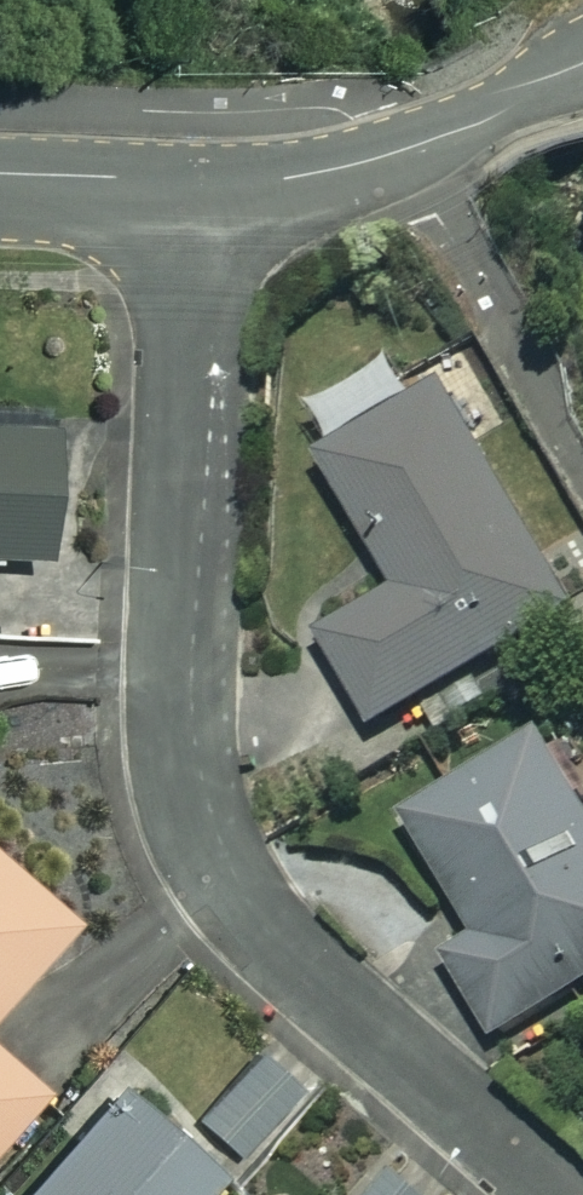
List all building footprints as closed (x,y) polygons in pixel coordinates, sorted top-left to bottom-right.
[(395,366),(312,413),(331,446),(320,452),(396,588),(318,633),(371,725),(571,612),(444,388),(416,403),(395,366)] [(41,554),(42,417),(0,416),(0,554),(41,554)] [(541,735),(406,818),(477,934),(444,954),(494,1036),(582,982),(582,804),(541,735)] [(0,859),(0,1002),(71,919),(0,859)] [(43,1089),(0,1052),(0,1139),(43,1089)] [(304,1092),(261,1053),(202,1118),(244,1157),(304,1092)] [(115,1082),(17,1194),(210,1194),(225,1178),(115,1082)] [(394,1155),(358,1194),(438,1194),(394,1155)]
